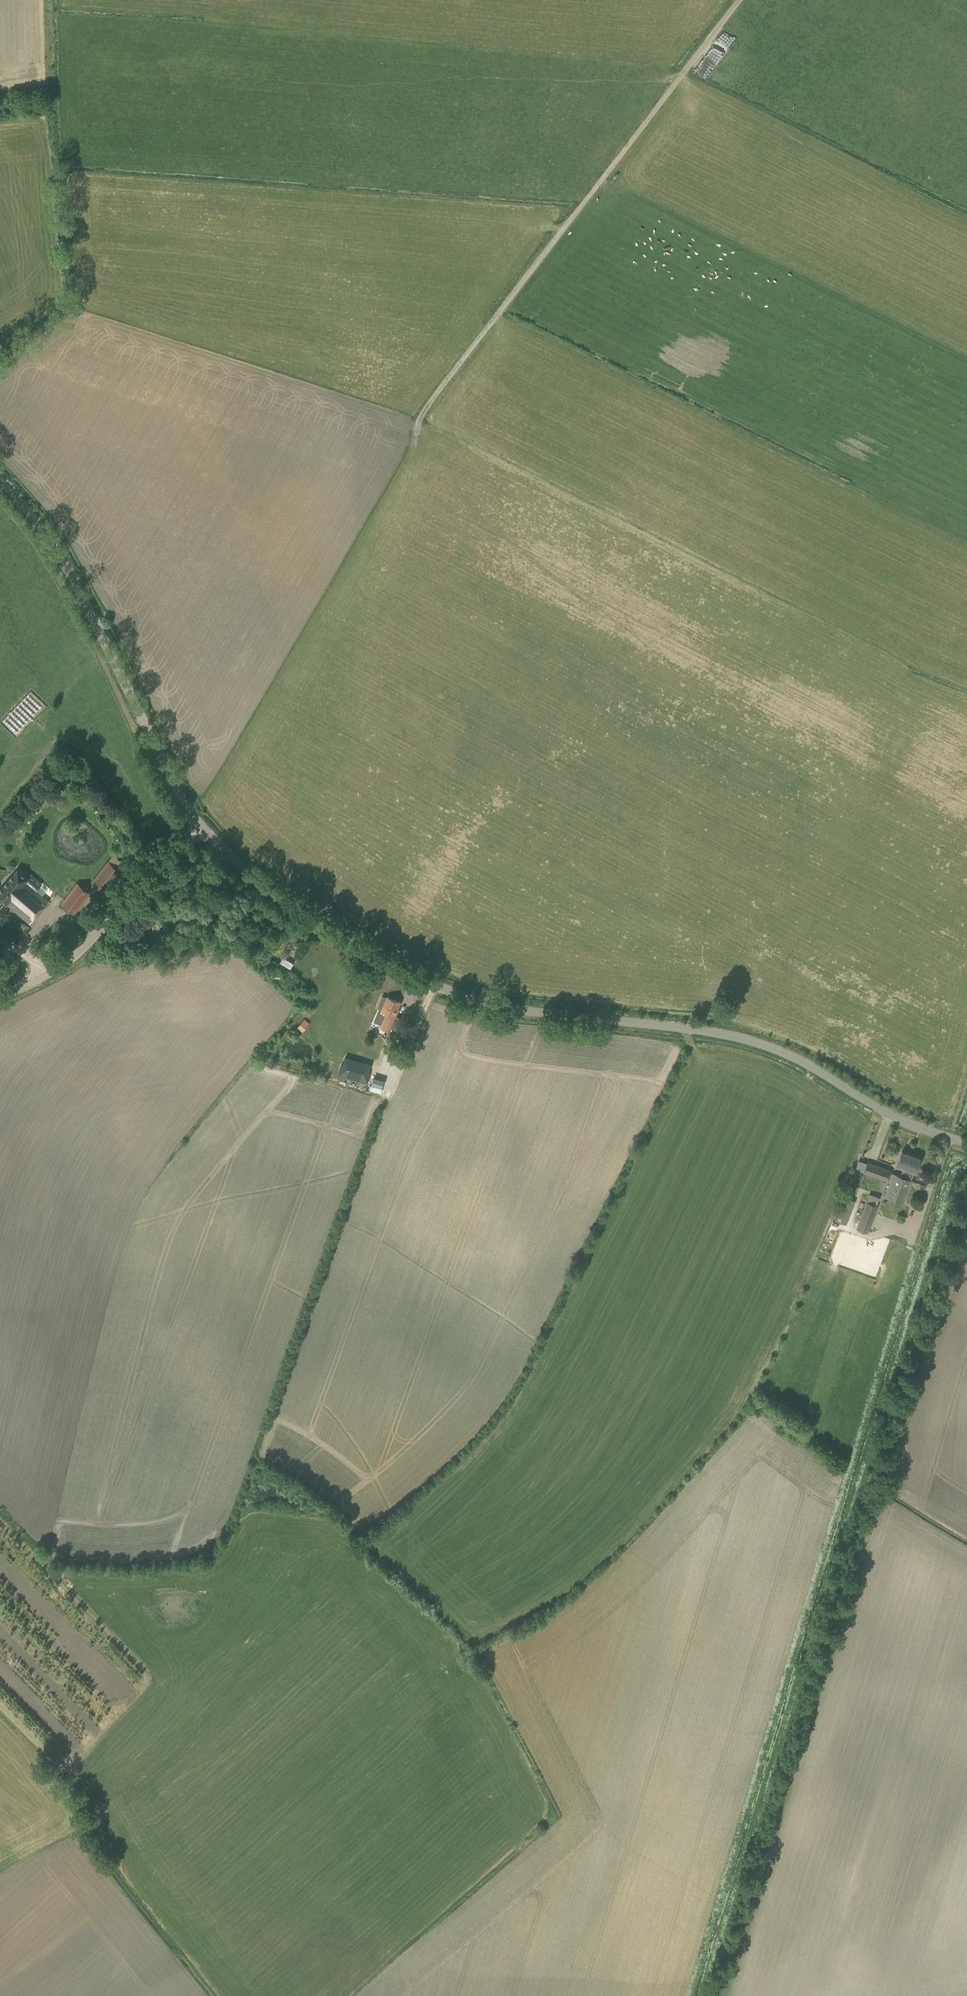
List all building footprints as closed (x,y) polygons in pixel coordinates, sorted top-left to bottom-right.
[(105,892),(122,871),(108,860),(91,881),(105,892)] [(22,905),(35,916),(49,901),(36,890),(42,883),(31,874),(28,878),(17,869),(3,885),(16,896),(17,894),(26,901),(22,905)] [(74,914),(90,893),(76,883),(60,904),(74,914)] [(35,916),(22,905),(26,901),(17,894),(16,896),(3,885),(0,889),(0,899),(6,904),(6,903),(29,923),(35,916)] [(291,955),(281,956),(282,964),(292,963),(291,955)] [(387,997),(382,995),(377,1007),(381,1009),(381,1010),(386,1013),(380,1027),(398,1034),(404,1020),(394,1016),(398,1009),(397,1009),(400,1003),(387,996),(387,997)] [(296,1027),(302,1031),(309,1022),(303,1017),(296,1027)] [(345,1057),(338,1076),(367,1084),(371,1072),(369,1071),(371,1064),(345,1057)] [(910,1180),(911,1180),(914,1171),(915,1171),(919,1158),(901,1151),(897,1164),(904,1167),(900,1176),(903,1177),(910,1180)] [(886,1180),(890,1170),(867,1162),(864,1172),(886,1180)] [(903,1177),(900,1176),(893,1174),(885,1196),(903,1203),(911,1180),(910,1180),(903,1177)] [(853,1206),(855,1201),(843,1196),(841,1202),(853,1206)] [(868,1232),(878,1205),(866,1201),(856,1228),(868,1232)]
